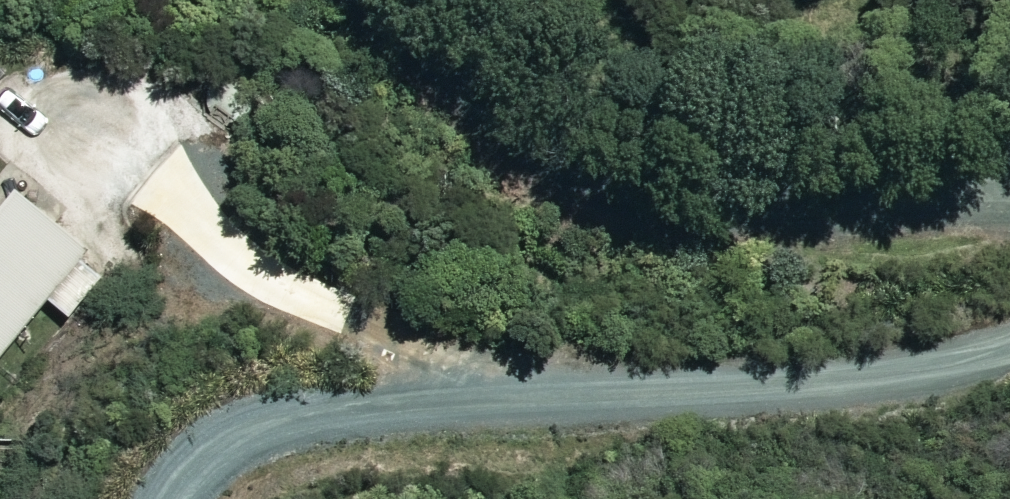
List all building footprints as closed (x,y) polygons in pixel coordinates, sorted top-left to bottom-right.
[(0,205),(0,357),(48,302),(66,318),(103,276),(9,194),(0,205)]
